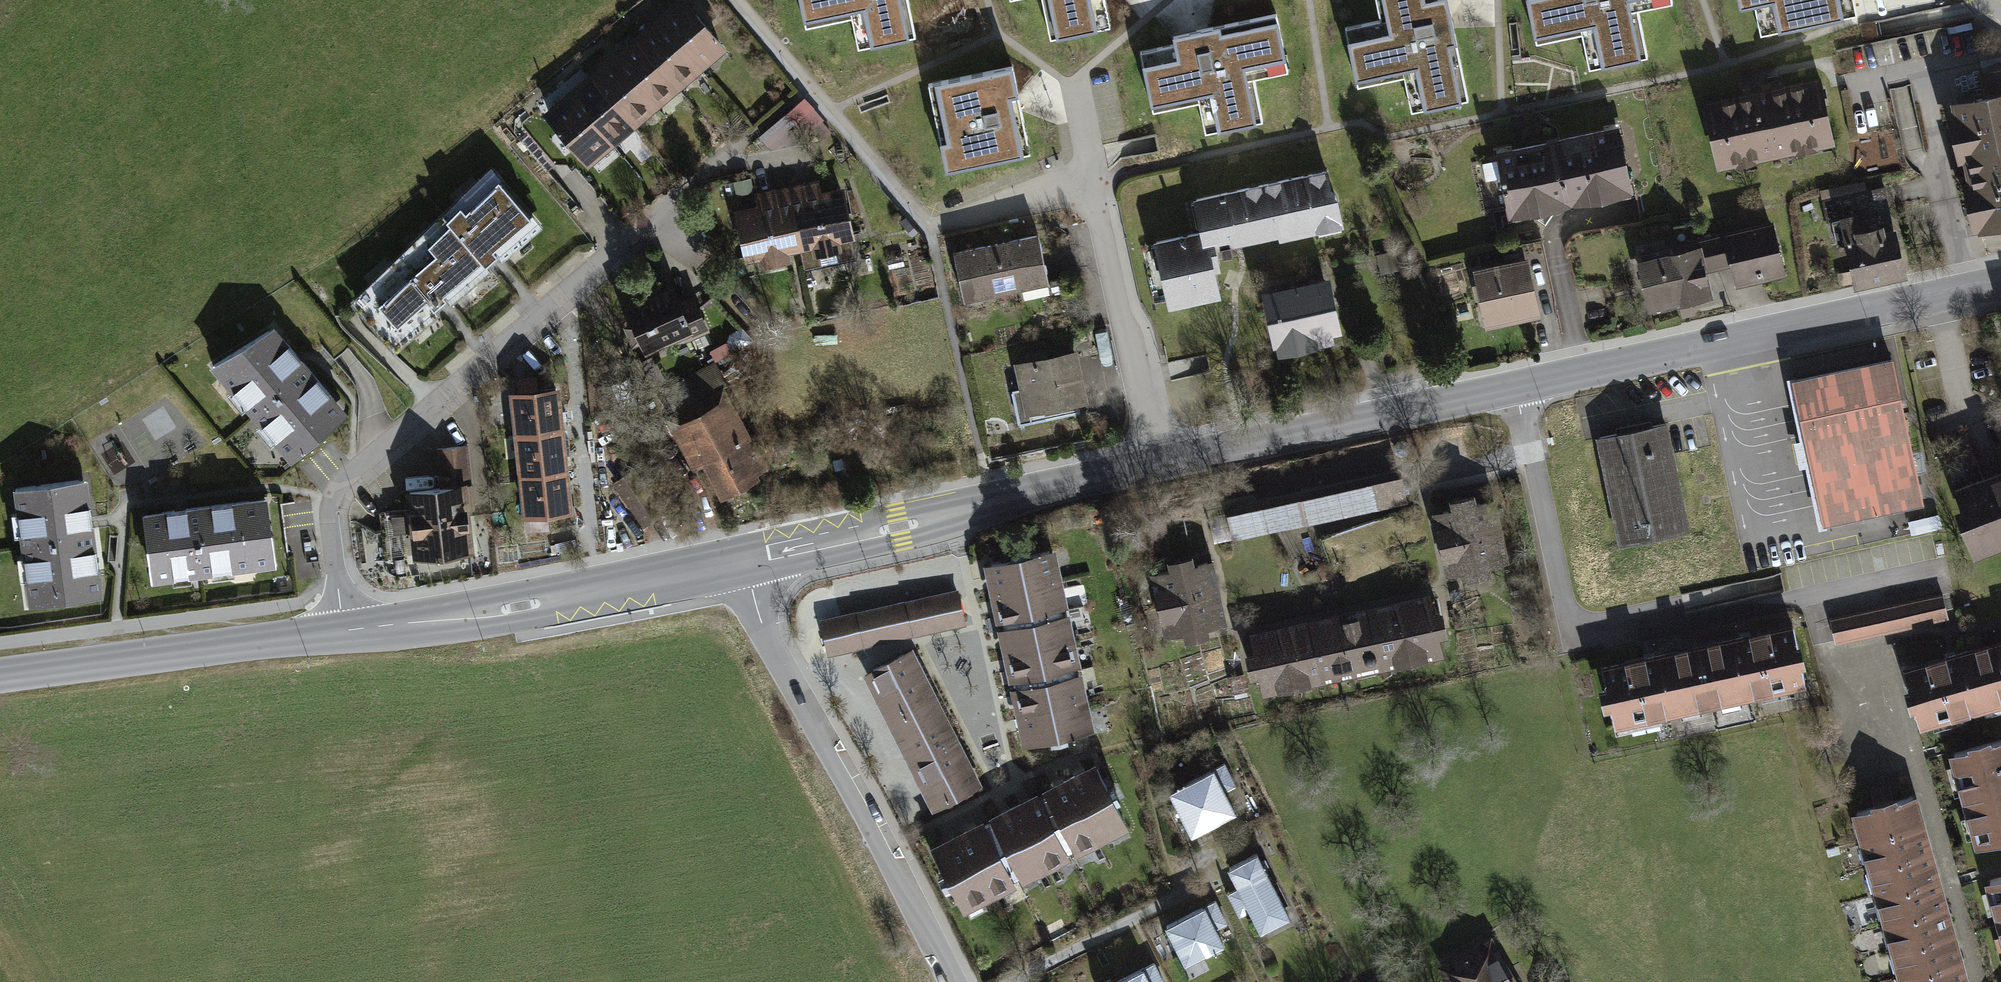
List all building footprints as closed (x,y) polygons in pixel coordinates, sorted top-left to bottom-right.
[(805,26),(851,17),(858,47),(915,35),(908,0),(800,0),(805,26)] [(1050,38),(1110,25),(1105,0),(1042,0),(1050,38)] [(1380,20),(1345,27),(1357,85),(1403,75),(1411,111),(1468,99),(1447,0),(1376,0),(1380,20)] [(1673,0),(1527,0),(1536,42),(1582,32),(1589,67),(1647,55),(1637,8),(1673,1),(1673,0)] [(1739,6),(1754,3),(1761,33),(1857,13),(1854,0),(1738,0),(1739,6)] [(698,65),(720,45),(683,2),(660,22),(698,65)] [(1288,69),(1276,13),(1173,35),(1175,44),(1140,51),(1152,111),(1199,101),(1205,132),(1262,120),(1253,77),(1288,69)] [(698,65),(660,22),(638,40),(676,84),(698,65)] [(676,84),(638,40),(616,59),(653,103),(676,84)] [(1980,60),(1982,72),(2000,68),(2000,55),(1980,60)] [(653,103),(616,59),(593,78),(631,122),(653,103)] [(1012,66),(929,83),(946,169),(1030,152),(1012,66)] [(1956,104),(1983,225),(2000,221),(2000,70),(1981,74),(1986,97),(1956,104)] [(631,122),(593,78),(572,96),(609,140),(631,122)] [(1817,82),(1708,105),(1709,113),(1705,114),(1707,126),(1712,125),(1720,162),(1829,139),(1821,101),(1826,100),(1824,88),(1819,89),(1817,82)] [(609,140),(572,96),(549,115),(586,159),(609,140)] [(793,145),(823,120),(804,98),(760,135),(770,147),(793,145)] [(1500,160),(1483,164),(1486,177),(1490,179),(1502,177),(1502,180),(1500,184),(1504,187),(1504,189),(1507,189),(1511,208),(1544,201),(1545,206),(1597,196),(1596,190),(1629,183),(1618,131),(1605,134),(1605,131),(1557,140),(1558,142),(1546,145),(1546,143),(1512,150),(1512,153),(1500,155),(1500,160)] [(1325,171),(1196,199),(1197,202),(1201,201),(1206,223),(1202,223),(1203,231),(1188,235),(1186,239),(1182,236),(1156,241),(1157,244),(1162,243),(1166,263),(1161,264),(1169,304),(1218,293),(1208,245),(1211,240),(1259,229),(1256,215),(1268,212),(1270,219),(1277,217),(1282,235),(1318,227),(1317,222),(1338,218),(1339,223),(1341,222),(1335,195),(1329,188),(1325,171)] [(535,222),(494,173),(480,186),(484,190),(463,208),(460,205),(433,230),(437,234),(425,245),(459,286),(535,222)] [(752,188),(750,178),(735,182),(737,192),(752,188)] [(817,184),(788,191),(800,246),(804,268),(821,264),(818,250),(835,246),(838,260),(854,257),(850,235),(851,235),(841,191),(819,196),(817,184)] [(1829,214),(1832,220),(1869,212),(1878,217),(1881,235),(1894,232),(1884,187),(1852,195),(1855,208),(1829,214)] [(738,213),(748,256),(763,253),(766,263),(785,259),(783,249),(800,246),(788,191),(758,196),(759,208),(738,213)] [(1829,214),(1855,208),(1852,195),(1826,201),(1829,214)] [(1837,244),(1848,242),(1857,281),(1902,271),(1894,232),(1881,235),(1878,217),(1869,212),(1832,220),(1837,244)] [(1770,225),(1729,235),(1739,278),(1781,268),(1770,225)] [(1038,235),(996,244),(1004,284),(1021,280),(1025,298),(1049,292),(1046,281),(1048,281),(1038,235)] [(1221,245),(1223,255),(1232,253),(1230,243),(1221,245)] [(996,244),(954,254),(963,293),(1004,284),(996,244)] [(459,286),(425,245),(414,254),(411,251),(395,267),(399,271),(375,291),(373,289),(358,303),(392,343),(459,286)] [(1644,261),(1642,261),(1652,306),(1707,294),(1697,249),(1661,257),(1659,249),(1642,253),(1644,261)] [(1522,266),(1483,274),(1490,310),(1507,307),(1509,312),(1531,307),(1522,266)] [(1051,292),(1066,289),(1063,278),(1048,282),(1051,292)] [(1322,285),(1273,295),(1283,343),(1308,338),(1309,344),(1331,339),(1328,326),(1330,326),(1322,285)] [(626,323),(633,339),(642,336),(647,347),(686,330),(689,338),(706,330),(692,298),(676,305),(670,290),(631,307),(636,319),(626,323)] [(273,326),(213,366),(291,457),(346,412),(273,326)] [(712,350),(717,359),(733,352),(729,342),(712,350)] [(1035,362),(1020,366),(1025,389),(1033,387),(1037,405),(1042,404),(1045,418),(1080,411),(1077,397),(1083,395),(1074,354),(1051,359),(1049,353),(1033,356),(1035,362)] [(673,380),(657,354),(642,363),(658,389),(673,380)] [(1892,359),(1794,380),(1799,402),(1816,484),(1824,522),(1921,501),(1892,359)] [(667,386),(720,487),(765,464),(711,364),(667,386)] [(556,389),(514,394),(518,433),(560,429),(556,389)] [(1665,423),(1598,437),(1621,544),(1687,530),(1665,423)] [(560,429),(518,433),(522,474),(564,469),(562,447),(567,446),(566,438),(561,438),(560,429)] [(441,487),(410,490),(412,514),(392,516),(394,530),(397,533),(414,531),(416,554),(470,549),(463,485),(471,484),(466,445),(437,448),(441,487)] [(564,469),(522,474),(527,515),(523,515),(524,525),(529,530),(544,529),(548,525),(547,511),(568,509),(564,469)] [(662,511),(633,469),(615,482),(644,523),(662,511)] [(1961,488),(1969,508),(1962,510),(1978,549),(1999,541),(1996,533),(2000,532),(2000,473),(1961,488)] [(1400,474),(1375,479),(1381,507),(1406,501),(1400,474)] [(86,479),(16,488),(30,602),(101,593),(86,479)] [(1375,479),(1227,512),(1233,539),(1381,507),(1375,479)] [(1453,508),(1439,511),(1446,542),(1496,531),(1489,500),(1474,504),(1473,497),(1452,502),(1453,508)] [(145,513),(153,578),(274,562),(266,499),(145,513)] [(1400,511),(1321,536),(1330,565),(1409,539),(1400,511)] [(1233,539),(1227,512),(1207,516),(1213,543),(1233,539)] [(1496,531),(1446,542),(1452,573),(1467,569),(1469,576),(1489,572),(1487,565),(1502,562),(1496,531)] [(992,587),(993,593),(1060,579),(1059,575),(1057,576),(1055,567),(1052,568),(1048,551),(1027,555),(1026,549),(1010,553),(1012,558),(993,562),(995,575),(991,576),(993,587),(992,587)] [(1157,573),(1163,603),(1214,592),(1207,562),(1193,565),(1191,558),(1170,563),(1171,570),(1157,573)] [(1002,618),(1003,622),(1062,610),(1061,605),(1060,605),(1057,593),(1061,592),(1059,583),(1061,583),(1060,579),(993,593),(995,600),(996,600),(998,611),(1003,610),(1004,617),(1002,618)] [(1163,603),(1170,634),(1185,630),(1186,637),(1207,632),(1206,626),(1221,623),(1214,592),(1163,603)] [(958,594),(822,622),(828,650),(964,621),(958,594)] [(1947,617),(1942,595),(1830,620),(1834,641),(1947,617)] [(1430,599),(1401,605),(1412,656),(1441,649),(1438,635),(1445,633),(1440,612),(1434,614),(1430,599)] [(1401,605),(1371,612),(1382,662),(1412,656),(1401,605)] [(1005,646),(1006,653),(1073,639),(1072,635),(1070,635),(1068,626),(1064,627),(1062,615),(1063,614),(1062,610),(1003,622),(1004,628),(1006,628),(1008,634),(1004,635),(1006,646),(1005,646)] [(1371,612),(1341,618),(1352,669),(1382,662),(1371,612)] [(1341,618),(1311,625),(1322,675),(1352,669),(1341,618)] [(1311,625),(1281,631),(1292,682),(1322,675),(1311,625)] [(1793,628),(1698,649),(1709,701),(1760,689),(1763,700),(1793,694),(1791,683),(1804,680),(1793,628)] [(1281,631),(1245,639),(1253,675),(1259,673),(1263,688),(1292,682),(1281,631)] [(1015,677),(1016,682),(1075,669),(1074,664),(1072,665),(1070,652),(1074,651),(1072,642),(1074,642),(1073,639),(1006,653),(1008,659),(1009,659),(1011,670),(1015,669),(1017,676),(1015,677)] [(1919,723),(2000,699),(2000,655),(1998,645),(1904,671),(1919,723)] [(1603,670),(1614,722),(1709,701),(1698,649),(1603,670)] [(873,670),(896,714),(926,699),(903,654),(873,670)] [(1018,706),(1019,712),(1086,698),(1085,694),(1083,695),(1081,686),(1077,687),(1074,674),(1076,674),(1075,669),(1016,682),(1017,686),(1019,686),(1021,694),(1017,695),(1019,706),(1018,706)] [(1247,690),(1243,675),(1230,678),(1234,693),(1247,690)] [(1028,729),(1031,741),(1051,737),(1052,742),(1067,739),(1066,733),(1086,729),(1082,712),(1086,711),(1084,702),(1087,701),(1086,698),(1019,712),(1020,719),(1022,718),(1024,730),(1028,729)] [(896,714),(919,759),(948,744),(926,699),(896,714)] [(1954,753),(1980,846),(2000,840),(2000,739),(1954,753)] [(919,759),(941,804),(971,789),(948,744),(919,759)] [(1176,788),(1171,791),(1192,833),(1235,812),(1218,780),(1229,774),(1224,764),(1183,784),(1180,780),(1173,783),(1176,788)] [(1074,776),(1068,779),(1099,840),(1102,838),(1101,836),(1110,832),(1108,828),(1123,820),(1114,802),(1120,800),(1113,786),(1107,788),(1098,770),(1087,776),(1085,772),(1075,777),(1074,776)] [(1047,794),(1043,796),(1070,849),(1074,847),(1073,845),(1085,840),(1087,844),(1095,840),(1096,841),(1099,840),(1068,779),(1064,782),(1064,783),(1053,788),(1055,792),(1048,795),(1047,794)] [(1021,803),(1014,806),(1045,867),(1049,865),(1048,864),(1056,860),(1054,855),(1065,850),(1066,852),(1070,849),(1043,796),(1038,798),(1039,800),(1033,803),(1031,800),(1021,804),(1021,803)] [(1912,796),(1857,811),(1865,839),(1920,824),(1912,796)] [(993,821),(989,823),(1016,877),(1021,875),(1020,873),(1031,867),(1033,871),(1041,867),(1042,869),(1045,867),(1014,806),(1008,809),(1009,810),(999,815),(1001,819),(994,823),(993,821)] [(966,831),(960,834),(991,895),(995,893),(994,891),(1002,887),(1000,883),(1011,877),(1012,879),(1016,877),(989,823),(984,826),(985,827),(979,830),(977,827),(966,832),(966,831)] [(1920,824),(1865,839),(1872,866),(1927,850),(1920,824)] [(947,847),(936,852),(945,870),(939,873),(947,887),(952,885),(961,902),(977,894),(979,899),(987,894),(988,896),(991,895),(960,834),(955,837),(955,838),(945,843),(947,847)] [(1927,850),(1872,866),(1880,893),(1935,878),(1927,850)] [(1256,853),(1229,867),(1245,898),(1234,904),(1240,914),(1251,909),(1261,930),(1288,916),(1264,868),(1268,866),(1265,859),(1260,861),(1256,853)] [(1990,880),(2000,919),(2000,877),(1990,880)] [(1935,878),(1880,893),(1888,921),(1943,905),(1935,878)] [(1943,905),(1888,921),(1895,948),(1950,933),(1943,905)] [(1204,906),(1167,925),(1185,962),(1211,950),(1213,954),(1220,951),(1218,946),(1223,944),(1215,928),(1226,922),(1218,907),(1207,912),(1204,906)] [(1950,933),(1895,948),(1903,976),(1959,960),(1950,933)] [(1448,974),(1453,981),(1512,981),(1493,948),(1448,974)] [(1903,976),(1905,981),(1964,981),(1959,960),(1903,976)] [(1148,979),(1159,973),(1154,963),(1115,981),(1150,981),(1148,979)]
